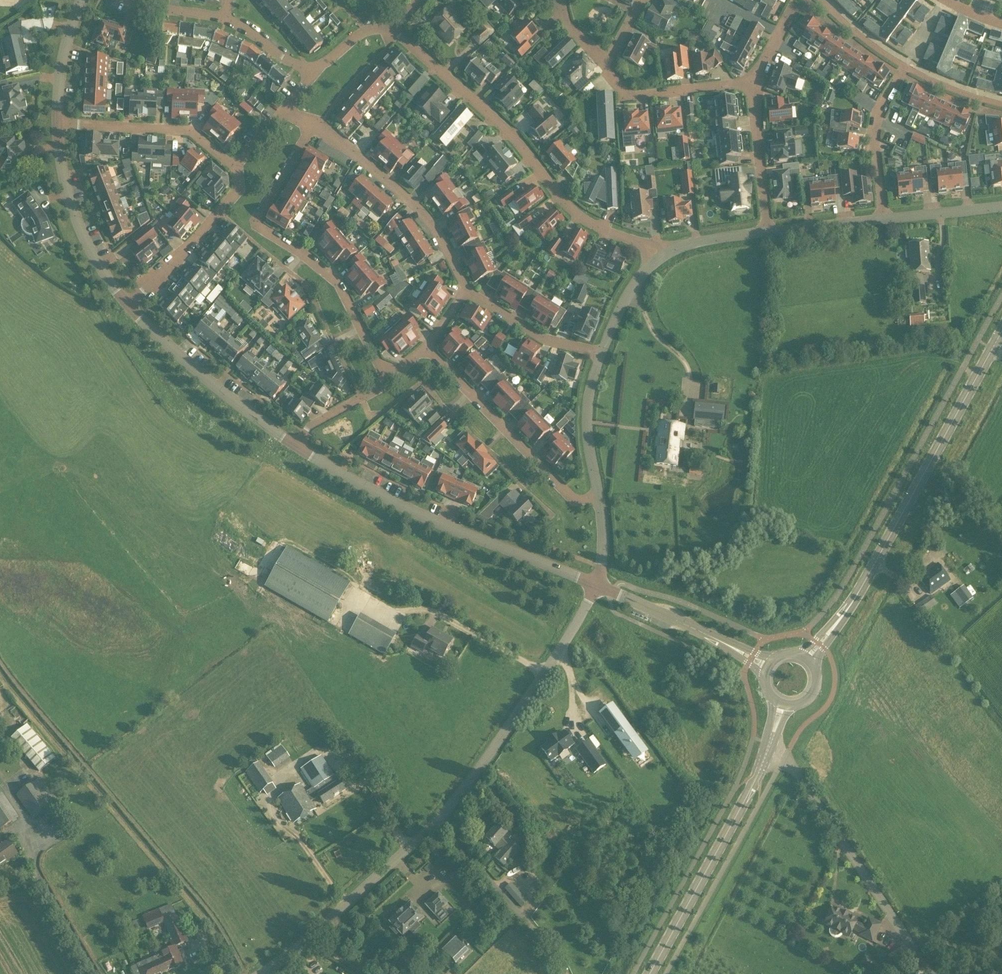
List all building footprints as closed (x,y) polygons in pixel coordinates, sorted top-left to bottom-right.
[(261,1),(268,9),(279,0),(263,0),(261,1)] [(283,0),(279,0),(268,9),(274,17),(287,6),(283,0)] [(487,9),(495,1),(509,16),(520,6),(515,0),(482,0),(480,2),(487,9)] [(755,5),(748,0),(744,7),(752,12),(755,5)] [(766,6),(767,6),(772,9),(772,10),(778,0),(769,0),(766,6)] [(845,0),(834,0),(852,17),(857,11),(845,0)] [(913,19),(917,13),(903,2),(898,7),(889,0),(883,0),(881,3),(903,20),(907,14),(913,19)] [(903,2),(917,13),(922,7),(916,2),(918,0),(904,0),(903,2)] [(651,7),(643,22),(663,33),(671,18),(668,16),(673,7),(662,1),(658,8),(659,8),(657,11),(651,7)] [(904,30),(899,25),(903,20),(881,3),(876,9),(889,19),(885,25),(900,36),(904,30)] [(287,6),(274,17),(281,25),(283,23),(294,14),(287,6)] [(466,28),(448,9),(431,24),(449,44),(466,28)] [(296,11),(294,14),(283,23),(290,31),(303,20),(296,11)] [(807,51),(822,30),(821,30),(821,31),(817,28),(819,26),(806,18),(800,27),(806,31),(802,38),(807,42),(806,45),(810,47),(807,51)] [(949,22),(946,29),(963,36),(965,30),(981,36),(984,29),(958,18),(955,25),(949,22)] [(309,28),(303,20),(290,31),(296,39),(309,28)] [(890,38),(895,42),(900,36),(885,25),(881,30),(868,20),(863,27),(886,43),(890,38)] [(483,21),(477,27),(487,38),(493,32),(483,21)] [(517,53),(521,57),(530,48),(525,44),(537,32),(525,21),(509,36),(521,48),(517,53)] [(177,47),(178,47),(181,24),(180,24),(164,22),(163,22),(160,45),(161,45),(167,45),(172,37),(179,38),(177,47)] [(715,25),(709,22),(703,32),(709,35),(715,25)] [(20,23),(12,24),(12,38),(20,37),(20,23)] [(97,29),(92,44),(107,48),(110,39),(123,44),(129,27),(121,24),(120,27),(109,23),(108,25),(101,23),(99,30),(97,29)] [(734,23),(731,29),(736,32),(739,26),(734,23)] [(751,24),(744,37),(756,44),(763,31),(764,31),(750,23),(750,24),(751,24)] [(181,24),(178,47),(192,48),(192,49),(195,26),(181,25),(181,24)] [(195,26),(192,49),(192,48),(201,49),(206,41),(212,44),(208,53),(218,31),(217,32),(209,28),(195,26)] [(309,28),(296,39),(302,46),(316,36),(309,28)] [(818,51),(820,53),(832,36),(831,36),(831,37),(828,36),(829,35),(828,34),(829,32),(824,29),(823,31),(822,30),(807,51),(815,57),(818,51)] [(943,36),(950,39),(947,45),(973,56),(975,49),(960,43),(963,36),(946,29),(943,36)] [(218,31),(208,53),(209,53),(209,52),(222,58),(221,58),(222,58),(231,37),(231,38),(218,32),(218,31)] [(991,31),(989,39),(1001,43),(1001,34),(991,31)] [(323,44),(316,36),(302,46),(309,55),(313,52),(314,53),(320,48),(319,47),(323,44)] [(655,47),(634,36),(622,58),(636,66),(645,49),(656,55),(655,47)] [(728,36),(725,42),(732,46),(736,40),(728,36)] [(832,36),(820,53),(831,60),(842,43),(841,43),(840,44),(837,42),(839,41),(832,36)] [(235,64),(244,43),(231,38),(231,37),(222,58),(222,59),(222,58),(235,64)] [(737,50),(749,57),(756,44),(744,37),(737,50)] [(26,61),(25,57),(24,53),(21,38),(11,40),(12,46),(6,47),(8,56),(2,58),(4,65),(3,65),(3,67),(4,67),(6,74),(28,69),(26,61)] [(539,64),(541,66),(545,62),(552,69),(574,47),(567,40),(567,41),(565,38),(548,55),(546,53),(543,50),(541,52),(541,51),(536,56),(534,59),(539,64)] [(245,43),(244,43),(235,64),(239,56),(245,58),(243,68),(249,73),(248,74),(249,74),(264,56),(263,56),(252,47),(244,44),(245,43)] [(749,57),(737,50),(723,43),(722,43),(723,43),(720,49),(719,49),(733,57),(730,64),(729,63),(729,64),(743,71),(742,70),(749,57)] [(842,43),(831,60),(841,66),(852,49),(845,45),(844,46),(841,45),(842,43)] [(944,52),(938,49),(935,56),(952,63),(954,56),(970,63),(970,62),(973,56),(947,45),(944,52)] [(852,49),(841,66),(851,73),(862,56),(855,52),(854,53),(851,51),(852,50),(852,49)] [(388,66),(383,71),(392,79),(397,74),(399,76),(404,70),(410,75),(414,70),(392,50),(386,57),(388,58),(384,62),(388,66)] [(664,59),(667,81),(682,79),(681,66),(688,65),(686,50),(672,51),(673,58),(664,59)] [(149,52),(146,62),(155,66),(158,56),(149,52)] [(693,57),(695,75),(708,74),(708,71),(713,67),(715,68),(722,64),(714,52),(709,55),(709,56),(706,58),(706,56),(693,57)] [(1001,57),(985,52),(983,60),(1001,65),(1001,55),(1001,57)] [(572,64),(574,66),(563,76),(573,86),(583,76),(585,78),(595,69),(582,55),(572,64)] [(267,78),(268,78),(277,67),(276,67),(264,57),(264,56),(249,74),(254,78),(263,73),(268,77),(267,78)] [(501,62),(510,69),(515,63),(506,56),(501,62)] [(852,77),(859,82),(872,63),(870,62),(871,60),(867,57),(866,59),(864,58),(863,59),(861,58),(862,56),(851,73),(853,75),(852,77)] [(964,76),(949,69),(952,63),(935,56),(932,63),(939,66),(936,72),(961,83),(964,76)] [(87,64),(85,64),(85,68),(107,69),(108,58),(88,57),(87,64)] [(983,60),(979,59),(977,65),(981,67),(997,71),(996,78),(1001,80),(1001,65),(983,60)] [(470,78),(480,87),(486,80),(491,85),(500,75),(489,66),(486,70),(475,60),(473,63),(471,62),(465,68),(467,70),(464,73),(470,78)] [(872,63),(859,82),(860,82),(860,81),(864,83),(866,80),(872,84),(876,77),(883,82),(889,73),(876,64),(875,67),(871,64),(872,63)] [(213,73),(217,69),(213,65),(209,69),(213,73)] [(791,71),(784,69),(776,66),(769,88),(783,92),(785,88),(794,91),(798,78),(789,75),(791,71)] [(277,67),(268,78),(273,82),(270,91),(275,95),(275,96),(290,78),(289,78),(277,68),(277,67)] [(85,79),(107,80),(107,69),(85,68),(87,68),(87,74),(85,74),(85,79)] [(392,79),(383,71),(379,68),(371,77),(387,92),(395,82),(392,79)] [(193,82),(193,69),(185,69),(185,82),(193,82)] [(224,75),(221,79),(225,83),(229,79),(224,75)] [(422,76),(408,93),(412,97),(413,98),(428,80),(422,76)] [(515,81),(510,76),(499,87),(503,91),(502,94),(496,100),(508,111),(512,106),(514,108),(519,102),(518,100),(523,95),(513,84),(515,81)] [(387,92),(371,77),(363,86),(379,101),(387,92)] [(996,78),(994,85),(978,80),(978,81),(972,80),(970,86),(976,87),(976,88),(1001,95),(1001,80),(996,78)] [(84,90),(106,91),(107,80),(85,79),(84,83),(86,83),(86,89),(84,89),(84,90)] [(234,83),(230,87),(235,91),(238,86),(234,83)] [(594,88),(590,83),(578,94),(588,93),(594,88)] [(379,101),(363,86),(355,95),(371,109),(379,101)] [(905,126),(911,129),(917,115),(926,95),(925,96),(921,94),(922,92),(909,86),(904,96),(911,99),(908,107),(913,109),(905,126)] [(539,87),(534,92),(539,97),(544,92),(539,87)] [(26,108),(25,102),(23,103),(21,96),(19,96),(17,88),(8,90),(7,88),(0,90),(0,98),(3,111),(0,111),(3,123),(15,120),(15,119),(23,117),(21,111),(27,109),(26,108)] [(420,99),(421,101),(416,106),(429,117),(430,115),(439,123),(448,113),(439,105),(444,99),(432,88),(426,95),(423,95),(420,99)] [(184,117),(185,91),(174,91),(174,90),(167,89),(167,101),(173,102),(172,119),(179,119),(179,117),(184,117)] [(241,97),(245,93),(241,89),(237,93),(241,97)] [(85,100),(105,101),(106,91),(84,90),(84,94),(85,94),(85,100)] [(185,90),(185,91),(184,117),(196,118),(197,103),(207,103),(214,95),(212,94),(204,93),(204,91),(185,90)] [(138,116),(138,117),(143,118),(144,95),(132,94),(132,91),(125,91),(124,105),(130,105),(130,116),(138,116)] [(413,98),(412,97),(408,93),(405,91),(403,94),(406,96),(405,97),(410,101),(413,98)] [(156,95),(144,95),(143,118),(147,118),(147,117),(156,117),(156,106),(162,107),(163,93),(156,93),(156,95)] [(363,119),(371,109),(355,95),(347,105),(348,106),(362,118),(363,119)] [(556,100),(562,107),(568,101),(562,95),(556,100)] [(933,100),(934,99),(926,95),(917,115),(918,115),(918,114),(929,119),(937,100),(936,102),(933,100)] [(600,135),(612,135),(610,96),(598,97),(600,135)] [(248,102),(254,107),(258,102),(252,97),(248,102)] [(714,99),(715,111),(737,109),(737,101),(734,101),(734,100),(734,97),(714,99)] [(84,114),(105,115),(105,101),(85,100),(84,114)] [(768,109),(769,123),(792,121),(790,107),(783,107),(782,100),(770,102),(771,109),(768,109)] [(937,100),(929,119),(940,124),(948,105),(947,107),(944,105),(945,104),(937,100)] [(398,102),(395,105),(399,110),(403,106),(398,102)] [(239,108),(248,115),(252,111),(243,103),(239,108)] [(692,104),(685,105),(687,117),(686,117),(693,117),(694,117),(692,104)] [(210,134),(214,137),(229,119),(221,111),(222,110),(217,105),(209,115),(214,118),(203,131),(208,136),(210,134)] [(265,109),(260,105),(256,109),(261,113),(265,109)] [(955,110),(956,108),(948,105),(940,124),(950,128),(949,130),(950,131),(959,110),(958,111),(955,110)] [(358,123),(362,118),(348,106),(336,119),(345,127),(353,119),(358,123)] [(545,116),(538,107),(528,115),(532,121),(533,120),(536,124),(530,128),(532,131),(529,133),(535,140),(538,137),(540,140),(547,135),(548,136),(556,129),(555,128),(556,126),(547,115),(545,116)] [(670,108),(656,110),(658,127),(656,127),(657,134),(675,132),(675,130),(682,130),(679,109),(670,110),(670,108)] [(713,122),(714,130),(730,128),(729,121),(736,121),(736,117),(738,116),(737,109),(715,111),(717,122),(713,122)] [(445,146),(469,118),(460,110),(436,137),(445,146)] [(967,114),(959,110),(950,131),(960,136),(962,132),(963,132),(964,130),(965,130),(968,125),(966,124),(969,117),(966,116),(967,114)] [(649,136),(647,117),(638,119),(637,112),(633,113),(633,111),(627,112),(627,113),(623,114),(625,130),(622,131),(624,149),(635,147),(634,137),(649,136)] [(862,124),(863,116),(832,112),(830,130),(833,130),(846,132),(847,126),(859,127),(860,123),(862,124)] [(385,115),(382,119),(387,123),(390,120),(385,115)] [(998,124),(997,118),(998,118),(998,117),(984,116),(984,117),(985,117),(986,126),(992,125),(994,147),(1001,146),(1001,123),(998,124)] [(230,119),(229,119),(214,137),(218,141),(217,142),(224,148),(230,141),(228,139),(236,130),(227,122),(230,119)] [(379,133),(387,123),(382,119),(374,128),(379,133)] [(461,132),(467,136),(471,129),(465,125),(461,132)] [(730,128),(714,130),(716,148),(742,145),(741,137),(738,137),(738,133),(731,134),(730,128)] [(845,138),(846,132),(833,130),(831,141),(836,142),(835,149),(858,152),(859,144),(857,144),(858,140),(845,138)] [(378,160),(382,163),(395,148),(387,140),(391,136),(386,131),(378,140),(382,144),(371,157),(377,162),(378,160)] [(770,151),(771,160),(779,159),(779,162),(787,161),(786,158),(794,157),(792,141),(791,141),(790,131),(775,133),(776,143),(770,144),(770,145),(768,146),(769,150),(770,151)] [(478,142),(483,137),(478,132),(473,138),(478,142)] [(99,158),(99,156),(117,157),(118,143),(100,142),(100,136),(87,136),(86,143),(84,143),(84,149),(86,149),(86,157),(99,158)] [(690,161),(687,138),(677,139),(679,162),(690,161)] [(0,158),(4,160),(5,169),(17,167),(16,156),(25,155),(24,142),(14,143),(13,139),(0,140),(0,158)] [(133,151),(132,162),(151,163),(152,140),(147,140),(147,141),(139,141),(139,152),(133,151)] [(157,141),(152,140),(151,163),(163,164),(163,167),(170,167),(170,153),(164,153),(165,142),(157,142),(157,141)] [(557,145),(548,152),(548,153),(547,154),(552,161),(551,162),(556,168),(557,166),(563,173),(564,171),(572,180),(578,168),(574,163),(575,162),(570,156),(572,154),(566,148),(565,150),(559,143),(557,145)] [(740,153),(742,153),(742,145),(716,148),(718,166),(734,164),(734,158),(741,157),(740,153)] [(483,159),(491,169),(509,155),(506,151),(505,152),(499,146),(491,152),(485,146),(473,156),(479,163),(483,159)] [(892,152),(903,157),(905,152),(894,147),(892,152)] [(404,156),(395,148),(382,163),(386,167),(385,169),(390,173),(401,161),(405,165),(413,155),(408,151),(404,156)] [(204,159),(193,150),(184,161),(179,157),(179,155),(173,154),(173,166),(179,167),(179,164),(181,164),(192,173),(204,159)] [(332,165),(309,151),(303,161),(321,172),(325,167),(329,169),(332,165)] [(512,158),(509,155),(491,169),(503,184),(511,177),(508,172),(516,165),(511,159),(512,158)] [(984,157),(985,162),(985,165),(989,165),(991,186),(1001,185),(1001,155),(984,157)] [(443,157),(432,169),(428,166),(424,171),(416,165),(403,180),(415,190),(424,179),(430,184),(449,162),(443,157)] [(123,171),(124,174),(131,172),(134,171),(130,160),(122,162),(125,170),(123,171)] [(301,167),(298,171),(318,183),(316,181),(321,172),(303,161),(299,166),(301,167)] [(955,170),(948,171),(950,191),(955,190),(955,192),(962,191),(960,176),(966,176),(965,163),(954,164),(955,170)] [(773,173),(776,200),(791,198),(788,178),(790,178),(789,171),(799,170),(798,164),(782,166),(783,172),(773,173)] [(204,191),(215,200),(228,185),(227,178),(212,165),(203,175),(211,183),(204,191)] [(652,166),(644,167),(645,177),(653,177),(652,166)] [(945,191),(950,191),(948,171),(940,172),(940,166),(929,167),(931,180),(937,179),(938,194),(946,193),(945,191)] [(925,167),(914,169),(907,169),(910,195),(915,195),(915,197),(922,196),(921,181),(927,180),(925,167)] [(88,175),(92,187),(111,180),(106,168),(88,175)] [(744,178),(732,179),(731,169),(715,171),(716,182),(728,181),(729,191),(726,191),(727,202),(731,201),(731,210),(730,210),(731,212),(735,212),(737,212),(738,213),(740,213),(742,212),(744,212),(746,210),(746,209),(749,209),(747,190),(749,189),(749,181),(748,181),(748,184),(745,184),(744,178)] [(906,196),(910,195),(907,169),(903,170),(903,173),(896,174),(896,177),(894,177),(895,184),(897,184),(899,198),(906,198),(906,196)] [(584,195),(586,195),(584,200),(593,205),(596,199),(607,204),(607,210),(618,210),(617,194),(618,193),(618,183),(616,183),(615,170),(605,170),(606,184),(603,184),(604,181),(595,177),(591,184),(584,185),(584,195)] [(292,181),(312,193),(318,183),(298,171),(292,181)] [(133,177),(131,172),(124,174),(126,180),(133,177)] [(693,194),(692,185),(691,173),(682,174),(684,195),(693,194)] [(855,173),(841,175),(844,196),(853,195),(854,204),(859,203),(859,205),(866,204),(866,202),(871,202),(869,181),(860,182),(860,179),(855,180),(855,173)] [(357,179),(350,174),(347,179),(354,183),(357,179)] [(432,201),(435,205),(451,193),(456,190),(449,180),(445,175),(436,182),(439,187),(426,197),(430,203),(432,201)] [(827,177),(827,179),(820,179),(823,204),(827,204),(827,205),(835,205),(833,190),(839,189),(838,176),(827,177)] [(362,177),(348,192),(356,199),(370,184),(362,177)] [(977,178),(969,179),(970,188),(978,187),(977,178)] [(818,205),(823,204),(820,179),(819,179),(820,184),(813,185),(812,179),(802,180),(803,193),(809,192),(811,207),(818,206),(818,205)] [(111,180),(92,187),(96,197),(115,190),(111,180)] [(312,193),(292,181),(286,191),(308,204),(308,203),(304,201),(309,192),(311,193),(312,193)] [(360,211),(364,206),(377,190),(370,184),(356,199),(352,204),(360,211)] [(521,214),(543,197),(538,191),(536,192),(531,186),(514,199),(509,192),(498,201),(503,207),(511,201),(521,214)] [(115,190),(96,197),(100,207),(119,200),(115,190)] [(372,212),(385,197),(377,190),(364,206),(372,212)] [(308,204),(286,191),(280,200),(302,214),(308,204)] [(458,203),(451,193),(435,205),(443,215),(454,206),(458,211),(467,204),(463,199),(458,203)] [(33,236),(36,244),(42,242),(53,237),(46,218),(44,216),(42,218),(39,212),(40,211),(28,194),(13,204),(24,219),(22,222),(21,227),(22,231),(25,234),(29,236),(33,236)] [(632,212),(633,220),(640,219),(640,221),(647,220),(647,218),(650,218),(648,209),(651,209),(652,210),(651,197),(647,197),(647,194),(630,195),(631,206),(629,206),(630,212),(632,212)] [(393,204),(385,197),(372,212),(380,219),(393,204)] [(176,204),(181,208),(174,217),(189,230),(192,226),(194,227),(199,222),(186,211),(190,206),(181,199),(176,204)] [(119,200),(100,207),(104,218),(123,210),(119,200)] [(276,203),(273,209),(294,222),(299,213),(301,214),(302,214),(280,200),(278,204),(276,203)] [(666,203),(668,223),(672,222),(672,225),(679,224),(678,222),(682,221),(682,217),(691,216),(690,204),(680,205),(680,201),(666,203)] [(293,222),(294,222),(273,209),(267,219),(285,231),(291,221),(293,222)] [(451,232),(454,237),(470,229),(467,223),(474,220),(469,209),(458,214),(461,220),(446,227),(450,233),(451,232)] [(123,210),(104,218),(108,228),(127,220),(123,210)] [(539,221),(532,228),(544,240),(563,220),(558,215),(556,217),(550,211),(545,216),(544,215),(538,221),(539,221)] [(521,231),(532,223),(527,216),(516,224),(521,231)] [(181,239),(189,230),(174,217),(170,221),(165,217),(160,224),(157,226),(166,234),(170,230),(176,234),(181,239)] [(389,225),(394,232),(400,240),(416,229),(410,220),(400,227),(395,218),(389,225)] [(113,239),(132,232),(127,220),(108,228),(113,239)] [(223,230),(217,238),(235,253),(241,247),(242,246),(241,246),(246,240),(247,241),(247,240),(227,222),(221,229),(223,230)] [(322,252),(322,251),(325,254),(344,238),(331,223),(322,231),(326,236),(317,245),(318,246),(317,247),(322,252)] [(152,260),(151,258),(158,252),(153,246),(155,245),(152,241),(157,237),(149,227),(133,240),(139,247),(132,253),(142,265),(144,263),(145,265),(152,260)] [(405,249),(422,237),(416,229),(400,240),(405,249)] [(476,240),(470,229),(454,237),(456,242),(454,243),(458,249),(472,242),(475,248),(483,244),(483,243),(481,244),(478,239),(476,240)] [(574,260),(586,241),(588,237),(581,233),(580,235),(573,231),(569,237),(568,236),(564,243),(565,244),(560,252),(574,260)] [(210,242),(212,244),(205,251),(224,267),(229,261),(230,260),(235,254),(236,253),(235,253),(217,238),(215,236),(210,242)] [(411,257),(428,246),(422,237),(405,249),(411,257)] [(347,260),(356,252),(344,238),(325,254),(327,257),(327,258),(331,263),(332,262),(333,263),(343,255),(347,260)] [(555,240),(547,251),(554,256),(562,245),(555,240)] [(930,271),(927,242),(908,244),(911,273),(930,271)] [(488,254),(483,244),(475,248),(477,253),(463,260),(466,267),(468,266),(470,271),(487,262),(484,256),(488,254)] [(433,255),(428,246),(411,257),(417,266),(433,255)] [(595,246),(592,252),(586,265),(602,272),(604,269),(618,275),(624,262),(619,259),(621,254),(607,248),(606,251),(595,246)] [(198,256),(200,258),(194,265),(212,281),(217,275),(218,275),(218,274),(223,268),(224,267),(205,251),(203,250),(198,256)] [(351,284),(354,287),(372,271),(359,256),(350,264),(355,269),(345,278),(346,279),(350,285),(351,284)] [(267,281),(273,274),(263,266),(264,264),(258,259),(241,279),(249,285),(250,283),(257,289),(255,290),(262,297),(272,285),(267,281)] [(492,277),(498,281),(503,273),(501,275),(496,271),(492,273),(487,262),(470,271),(473,275),(471,276),(474,283),(492,274),(493,276),(492,277)] [(207,287),(212,281),(194,265),(187,273),(185,271),(180,278),(182,280),(200,295),(201,295),(201,294),(206,288),(206,289),(207,288),(207,287)] [(406,279),(399,265),(393,268),(401,282),(406,279)] [(385,285),(372,271),(354,287),(356,290),(355,290),(360,296),(361,295),(362,296),(371,288),(376,293),(385,285)] [(506,303),(518,283),(503,273),(498,281),(503,284),(494,298),(500,301),(501,300),(506,303)] [(432,276),(421,292),(442,306),(444,303),(445,304),(449,298),(448,297),(449,296),(438,289),(442,283),(432,276)] [(578,281),(586,284),(588,278),(579,276),(578,281)] [(168,292),(170,293),(188,309),(189,309),(190,308),(189,308),(194,302),(195,302),(195,301),(200,295),(182,280),(176,287),(173,285),(168,292)] [(529,301),(534,293),(518,283),(506,303),(511,305),(510,307),(515,311),(524,297),(529,301)] [(210,304),(222,289),(216,285),(205,300),(210,304)] [(925,303),(924,285),(911,286),(913,304),(925,303)] [(572,301),(582,305),(588,290),(579,286),(572,301)] [(271,301),(288,319),(303,306),(297,300),(298,298),(293,293),(292,294),(286,287),(271,301)] [(391,290),(387,293),(394,299),(397,294),(391,290)] [(440,309),(442,306),(421,292),(410,309),(420,315),(424,310),(435,317),(436,315),(437,316),(441,310),(440,309)] [(183,315),(188,309),(170,293),(164,301),(162,299),(156,305),(177,323),(178,322),(183,316),(184,315),(183,315)] [(392,299),(386,293),(381,297),(387,304),(392,299)] [(538,322),(550,303),(534,293),(529,301),(535,304),(526,318),(532,321),(533,319),(538,322)] [(215,304),(226,315),(231,309),(231,308),(220,296),(215,304)] [(561,321),(566,313),(550,303),(538,322),(542,325),(541,327),(547,331),(556,317),(561,321)] [(375,312),(370,305),(362,310),(366,317),(375,312)] [(460,318),(482,331),(491,317),(480,310),(479,313),(468,306),(466,309),(465,309),(461,315),(462,315),(460,318)] [(235,323),(239,317),(231,309),(226,315),(235,323)] [(595,323),(598,316),(583,310),(580,317),(574,315),(570,323),(576,326),(573,333),(580,335),(579,338),(586,341),(586,338),(588,339),(592,331),(594,332),(598,325),(595,323)] [(923,314),(909,315),(910,327),(924,326),(923,314)] [(203,342),(216,326),(219,323),(209,315),(195,333),(201,338),(199,340),(203,342)] [(415,325),(407,315),(392,328),(409,347),(412,345),(418,340),(417,340),(418,339),(410,329),(415,325)] [(244,321),(239,317),(235,323),(238,326),(244,321)] [(316,353),(311,347),(320,340),(307,322),(295,331),(308,349),(300,354),(305,360),(316,353)] [(213,349),(225,334),(216,326),(203,342),(206,345),(207,344),(213,349)] [(407,350),(406,349),(409,347),(392,328),(378,341),(386,351),(391,346),(400,355),(401,354),(402,355),(407,350)] [(249,336),(253,340),(258,334),(254,330),(249,336)] [(442,352),(446,357),(447,357),(450,359),(459,350),(463,356),(472,347),(456,330),(447,338),(449,340),(440,349),(442,352)] [(491,346),(498,350),(506,338),(499,333),(491,346)] [(221,358),(234,342),(225,334),(213,349),(219,353),(218,355),(221,358)] [(256,344),(260,347),(265,341),(261,338),(256,344)] [(481,338),(473,346),(478,350),(487,342),(481,338)] [(531,343),(528,341),(521,352),(519,350),(512,361),(533,374),(539,363),(533,359),(540,349),(537,347),(537,346),(532,342),(531,343)] [(244,350),(234,342),(221,358),(224,361),(226,359),(232,364),(244,350)] [(271,356),(275,360),(280,354),(276,351),(271,356)] [(291,355),(298,365),(304,361),(296,352),(291,355)] [(241,375),(244,378),(258,361),(248,353),(236,368),(242,373),(241,375)] [(284,357),(280,354),(275,360),(279,363),(284,357)] [(346,382),(344,380),(345,378),(336,358),(325,363),(321,354),(308,363),(311,370),(317,367),(319,372),(325,369),(328,376),(326,379),(338,387),(339,386),(341,388),(346,382)] [(461,369),(469,378),(486,361),(484,363),(476,354),(461,369)] [(572,364),(573,360),(558,356),(551,379),(566,383),(567,379),(575,381),(579,367),(572,364)] [(255,384),(267,369),(258,361),(244,378),(247,380),(249,379),(255,384)] [(279,373),(283,377),(293,365),(289,361),(279,373)] [(478,387),(486,379),(490,384),(499,375),(486,361),(469,378),(478,387)] [(541,367),(533,381),(540,385),(548,372),(541,367)] [(262,393),(276,377),(267,369),(255,384),(260,389),(259,390),(262,393)] [(497,390),(489,398),(497,407),(514,391),(506,382),(508,380),(502,374),(500,376),(499,375),(490,384),(497,390)] [(285,385),(276,377),(262,393),(266,396),(267,394),(273,399),(285,385)] [(305,393),(302,398),(313,406),(316,402),(324,408),(329,403),(327,401),(331,396),(316,384),(313,389),(310,387),(306,393),(305,393)] [(506,416),(514,408),(519,414),(528,405),(530,403),(521,394),(519,395),(514,391),(497,407),(506,416)] [(439,418),(428,407),(431,404),(420,393),(414,399),(413,398),(408,403),(409,404),(403,409),(414,421),(424,411),(429,417),(426,420),(431,426),(439,418)] [(311,412),(309,411),(313,406),(302,398),(298,403),(294,400),(289,406),(285,403),(281,407),(292,416),(292,418),(295,418),(301,422),(305,417),(307,418),(311,412)] [(695,404),(693,420),(723,423),(725,407),(695,404)] [(525,420),(517,427),(526,436),(543,420),(528,405),(519,414),(525,420)] [(560,431),(569,423),(564,418),(555,427),(560,431)] [(551,429),(543,420),(526,436),(534,445),(551,429)] [(678,450),(681,450),(683,425),(659,422),(656,448),(658,448),(656,464),(677,466),(678,450)] [(444,430),(438,424),(424,438),(424,437),(421,439),(430,446),(432,444),(430,443),(444,430)] [(416,435),(421,439),(424,434),(419,430),(416,435)] [(358,454),(369,460),(378,442),(380,438),(370,432),(369,433),(367,436),(358,454)] [(457,462),(462,468),(468,462),(482,449),(477,443),(475,445),(463,432),(453,442),(465,454),(457,462)] [(545,460),(550,465),(551,464),(553,467),(562,458),(565,460),(573,452),(557,434),(548,443),(553,448),(544,457),(546,459),(545,460)] [(378,442),(369,460),(380,465),(391,443),(389,447),(378,442)] [(391,443),(380,465),(390,471),(402,449),(391,443)] [(402,449),(390,471),(401,477),(410,459),(412,454),(402,449)] [(487,454),(482,449),(468,462),(473,467),(475,465),(487,477),(497,467),(493,463),(485,455),(487,454)] [(410,459),(401,477),(412,482),(423,460),(420,464),(410,459)] [(434,466),(423,460),(412,482),(414,483),(413,486),(421,490),(434,466)] [(701,475),(702,464),(690,463),(689,474),(701,475)] [(445,494),(454,498),(460,483),(454,481),(455,478),(447,475),(446,477),(443,476),(436,492),(445,496),(445,494)] [(466,486),(460,483),(454,498),(462,502),(462,503),(470,507),(477,491),(474,489),(475,487),(467,483),(466,486)] [(526,514),(531,509),(514,491),(500,505),(517,523),(522,518),(523,520),(527,515),(526,514)] [(493,516),(493,512),(488,507),(479,516),(488,520),(488,521),(493,516)] [(327,622),(349,584),(287,548),(271,577),(265,586),(327,622)] [(950,580),(938,564),(919,578),(931,594),(950,580)] [(963,588),(955,594),(963,605),(971,599),(963,588)] [(943,600),(940,595),(934,600),(930,595),(914,607),(920,616),(943,600)] [(359,617),(349,635),(373,649),(374,649),(378,652),(382,653),(385,655),(395,637),(389,634),(384,631),(366,620),(359,617)] [(426,639),(418,635),(412,647),(422,653),(426,647),(443,657),(447,649),(450,648),(452,644),(451,641),(452,640),(434,629),(432,628),(426,639)] [(616,734),(632,755),(642,748),(612,707),(601,714),(616,734)] [(56,759),(28,726),(12,740),(40,773),(56,759)] [(547,742),(548,744),(541,749),(547,757),(549,759),(551,762),(573,745),(563,732),(558,737),(556,735),(547,742)] [(594,773),(605,765),(588,742),(577,750),(594,773)] [(274,767),(284,760),(283,759),(288,756),(282,747),(277,750),(267,757),(274,767)] [(321,756),(313,761),(335,796),(347,789),(342,780),(337,773),(334,775),(321,756)] [(323,804),(335,796),(313,761),(300,769),(312,788),(305,793),(300,785),(279,799),(294,823),(315,809),(310,802),(319,797),(323,804)] [(273,783),(259,763),(245,772),(260,793),(273,783)] [(16,795),(31,818),(56,801),(40,777),(16,795)] [(18,817),(2,792),(0,793),(0,830),(18,817)] [(494,847),(498,843),(503,848),(495,858),(504,866),(512,857),(520,849),(508,839),(510,837),(498,825),(485,838),(486,839),(484,840),(489,844),(490,843),(494,847)] [(17,855),(8,841),(0,846),(0,867),(17,855)] [(525,847),(514,859),(523,867),(532,856),(531,855),(535,851),(527,844),(525,847)] [(424,869),(428,873),(433,868),(429,864),(424,869)] [(521,908),(527,903),(510,884),(504,890),(521,908)] [(427,904),(425,905),(426,906),(427,906),(440,920),(441,922),(442,920),(446,916),(446,917),(447,916),(446,914),(446,915),(441,909),(446,904),(447,903),(446,902),(439,895),(439,894),(438,893),(437,894),(437,895),(427,904)] [(397,914),(397,915),(391,921),(390,921),(389,922),(390,923),(393,926),(390,929),(396,935),(399,932),(401,935),(402,936),(403,935),(422,918),(423,917),(422,916),(411,904),(410,903),(409,904),(402,910),(397,914)] [(171,904),(142,916),(148,930),(164,923),(171,939),(184,933),(171,904)] [(857,920),(833,908),(825,924),(833,928),(832,930),(832,933),(833,935),(835,936),(838,936),(840,935),(840,934),(848,938),(853,930),(861,934),(860,935),(872,942),(881,925),(869,919),(864,927),(856,922),(857,920)] [(455,940),(444,951),(449,956),(457,962),(468,951),(455,940)] [(137,965),(141,973),(161,973),(165,972),(169,971),(183,965),(175,947),(161,953),(162,954),(158,956),(143,963),(140,964),(137,965)] [(894,967),(909,957),(903,947),(887,957),(894,967)] [(866,970),(874,973),(879,973),(884,966),(872,959),(866,970)]
